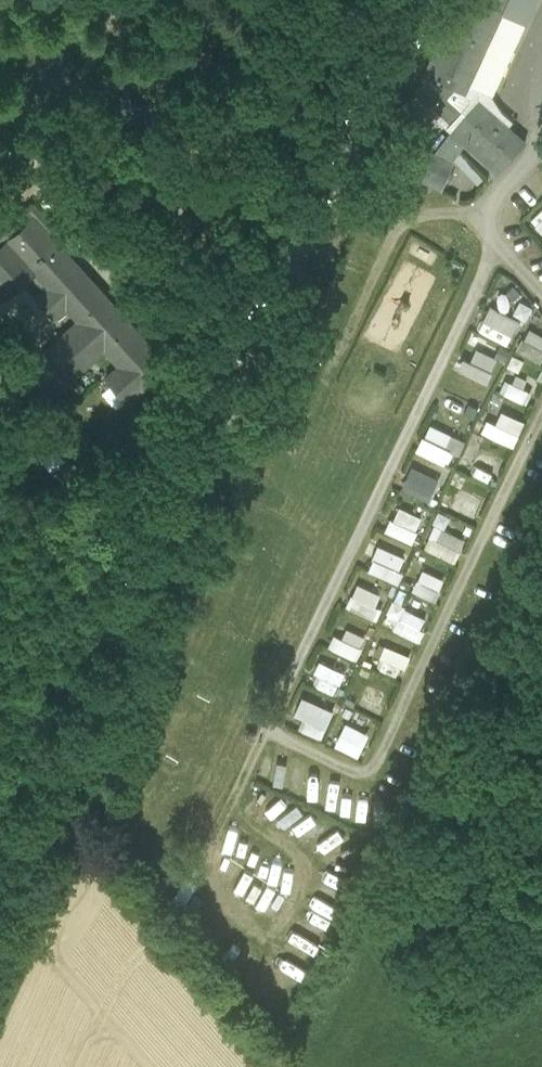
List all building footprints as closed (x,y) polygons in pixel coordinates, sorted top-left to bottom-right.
[(432,78),(464,92),(506,0),(468,0),(432,78)] [(95,127),(114,143),(144,107),(125,91),(95,127)] [(496,172),(524,142),(478,100),(450,130),(496,172)] [(55,242),(62,249),(67,245),(31,206),(0,235),(0,283),(10,294),(31,275),(45,291),(37,298),(53,316),(65,305),(80,321),(28,367),(52,394),(104,347),(119,364),(105,377),(127,400),(141,387),(142,389),(167,366),(148,345),(105,297),(101,301),(51,245),(55,242)] [(538,233),(541,231),(541,207),(530,211),(538,233)] [(527,319),(534,305),(521,299),(514,312),(527,319)] [(480,329),(510,343),(522,317),(492,303),(480,329)] [(528,326),(518,349),(541,359),(541,333),(528,326)] [(478,347),(475,359),(464,356),(460,370),(492,379),(499,353),(478,347)] [(502,409),(508,396),(494,390),(488,403),(502,409)] [(502,410),(499,421),(486,417),(481,432),(517,442),(525,416),(502,410)] [(452,463),(464,437),(430,422),(418,447),(452,463)] [(55,448),(44,460),(60,475),(72,463),(55,448)] [(403,488),(433,499),(442,475),(412,465),(403,488)] [(398,504),(388,531),(415,540),(424,513),(398,504)] [(465,537),(438,524),(427,547),(454,560),(465,537)] [(385,549),(375,569),(393,577),(403,557),(385,549)] [(413,590),(437,598),(445,576),(420,568),(413,590)] [(357,582),(348,605),(375,616),(384,592),(357,582)] [(387,614),(396,617),(393,627),(419,636),(426,614),(391,603),(387,614)] [(333,634),(330,647),(359,656),(363,643),(333,634)] [(399,677),(411,655),(386,642),(374,664),(399,677)] [(311,681),(335,693),(347,671),(322,658),(311,681)] [(373,713),(383,691),(367,684),(357,705),(373,713)] [(303,694),(295,713),(303,716),(299,726),(323,736),(335,707),(303,694)] [(360,754),(369,731),(344,721),(335,745),(360,754)]
